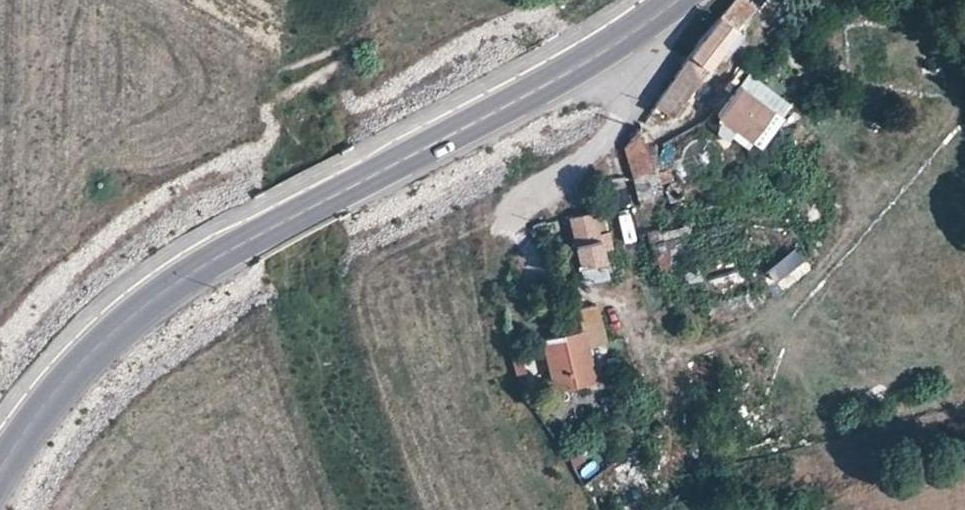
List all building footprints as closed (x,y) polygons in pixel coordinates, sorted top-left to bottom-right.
[(754,0),(727,0),(720,9),(688,49),(653,99),(660,105),(672,112),(737,26),(735,24),(754,0)] [(781,96),(748,72),(718,114),(720,116),(716,120),(716,127),(728,136),(734,126),(750,139),(781,96)] [(653,99),(650,105),(657,109),(660,105),(653,99)] [(637,196),(639,196),(656,190),(638,125),(624,143),(637,196)] [(693,184),(683,197),(702,212),(712,198),(693,184)] [(628,209),(617,212),(624,238),(635,236),(628,209)] [(598,229),(594,212),(593,210),(568,216),(576,249),(584,278),(609,272),(603,247),(600,233),(598,229)] [(603,210),(594,212),(598,229),(607,227),(603,210)] [(731,221),(655,243),(661,266),(738,242),(731,221)] [(686,222),(647,232),(650,240),(689,230),(686,222)] [(607,231),(600,233),(603,247),(611,244),(607,231)] [(761,269),(781,292),(813,265),(793,242),(761,269)] [(564,327),(543,332),(555,383),(599,372),(592,343),(607,339),(598,302),(573,308),(577,324),(564,327)] [(545,385),(555,383),(543,332),(533,335),(545,385)] [(598,378),(585,382),(586,387),(599,383),(598,378)]
